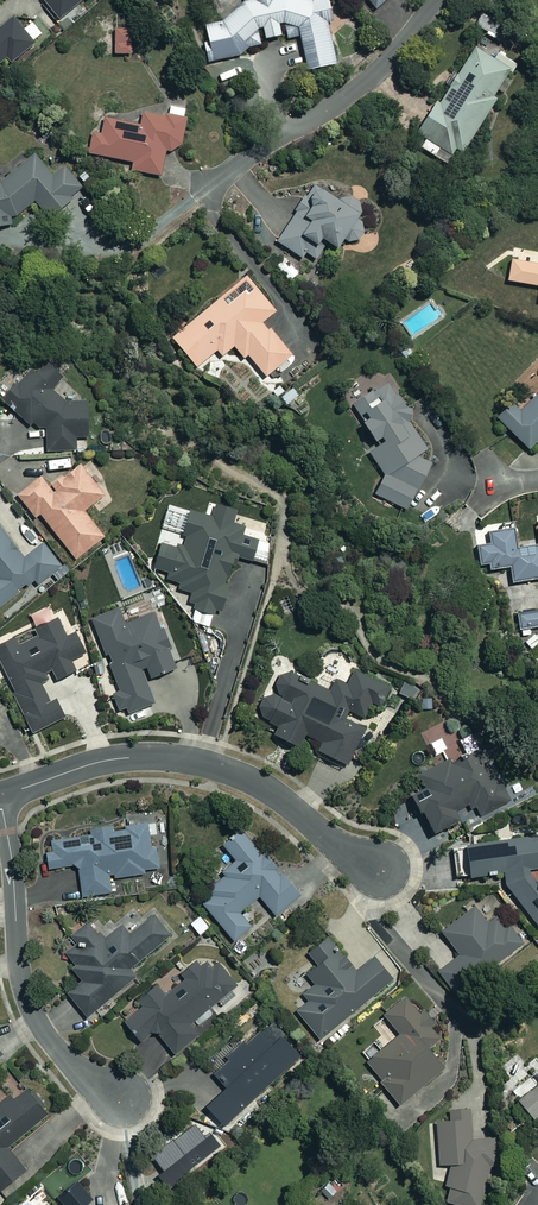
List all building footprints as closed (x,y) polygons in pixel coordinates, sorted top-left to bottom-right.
[(59,19),(82,0),(44,0),(59,19)] [(287,39),(300,36),(307,68),(336,62),(326,20),(332,19),(327,0),(244,0),(244,2),(221,19),(203,23),(206,40),(203,41),(207,61),(243,53),(242,48),(260,43),(257,27),(262,26),(265,37),(281,33),(278,23),(283,22),(287,39)] [(375,8),(385,0),(368,0),(375,8)] [(13,17),(0,27),(0,61),(5,57),(10,62),(34,42),(13,17)] [(132,27),(114,27),(114,53),(132,53),(132,27)] [(500,92),(507,81),(504,78),(508,71),(512,73),(519,63),(480,37),(438,101),(436,100),(416,130),(426,137),(420,146),(446,163),(456,148),(461,152),(495,100),(491,97),(497,89),(500,92)] [(97,130),(93,129),(88,153),(132,161),(130,169),(161,176),(165,153),(181,142),(188,108),(170,104),(169,113),(143,108),(140,123),(100,115),(97,130)] [(60,160),(50,171),(35,156),(20,170),(14,169),(0,185),(0,225),(13,222),(11,216),(35,202),(50,217),(84,186),(60,160)] [(363,228),(362,217),(358,213),(361,209),(361,205),(358,200),(354,196),(349,194),(344,194),(339,199),(314,182),(292,212),(295,214),(277,239),(301,257),(305,252),(314,258),(323,246),(318,242),(321,237),(334,246),(341,237),(345,240),(348,240),(358,236),(363,228)] [(476,210),(476,201),(456,201),(456,210),(476,210)] [(298,272),(284,258),(276,266),(290,281),(298,272)] [(511,258),(507,280),(537,285),(537,263),(511,258)] [(280,374),(296,361),(262,320),(275,310),(246,276),(172,337),(196,365),(216,348),(221,354),(233,345),(243,356),(247,353),(265,375),(274,367),(280,374)] [(75,435),(87,435),(88,400),(66,400),(52,387),(63,375),(45,360),(34,372),(30,367),(0,400),(27,424),(31,421),(40,429),(45,422),(45,450),(75,450),(75,435)] [(416,453),(427,447),(408,415),(411,413),(390,377),(351,400),(376,444),(368,449),(382,472),(371,490),(402,508),(430,461),(416,453)] [(306,401),(295,387),(281,397),(292,412),(306,401)] [(520,410),(510,401),(496,416),(528,447),(537,437),(537,391),(520,410)] [(103,494),(79,463),(49,487),(40,476),(17,494),(34,516),(40,512),(74,557),(102,535),(83,510),(103,494)] [(218,614),(235,555),(265,564),(271,542),(242,534),(245,526),(231,522),(235,509),(215,503),(212,515),(189,508),(180,537),(184,538),(183,544),(179,543),(178,547),(159,542),(152,567),(168,571),(167,578),(178,581),(176,587),(191,591),(187,606),(218,614)] [(0,522),(0,606),(20,590),(18,587),(24,582),(27,585),(34,580),(37,583),(60,565),(42,542),(23,557),(6,535),(9,533),(0,521),(0,522)] [(515,544),(513,526),(488,530),(489,543),(476,545),(478,564),(487,563),(488,569),(509,566),(511,581),(537,577),(537,540),(515,544)] [(146,667),(149,677),(176,667),(173,661),(181,658),(157,594),(91,617),(118,691),(112,693),(120,715),(154,702),(142,668),(146,667)] [(519,629),(521,628),(522,635),(530,634),(528,627),(537,626),(537,609),(516,613),(519,629)] [(57,616),(33,627),(36,635),(24,640),(22,634),(0,644),(0,662),(31,731),(63,717),(55,698),(48,701),(40,682),(47,679),(44,672),(51,669),(55,678),(74,670),(70,659),(83,653),(74,631),(65,635),(57,616)] [(266,692),(256,713),(277,723),(272,732),(297,744),(302,734),(319,741),(316,748),(347,763),(364,727),(343,717),(347,709),(364,716),(369,706),(380,712),(392,686),(354,668),(348,683),(335,677),(329,690),(283,669),(271,694),(266,692)] [(432,695),(420,695),(420,708),(432,708),(432,695)] [(510,800),(483,745),(450,761),(448,758),(417,773),(423,786),(410,793),(419,811),(421,810),(432,832),(460,818),(455,809),(472,801),(479,815),(510,800)] [(111,892),(109,875),(112,874),(112,878),(144,874),(143,868),(158,866),(155,847),(151,847),(148,822),(124,824),(125,828),(117,829),(117,825),(87,828),(88,840),(80,841),(79,835),(50,838),(51,851),(43,852),(45,868),(78,864),(82,895),(111,892)] [(206,884),(213,893),(202,902),(233,940),(250,925),(238,911),(258,895),(274,914),(299,894),(242,826),(220,844),(234,861),(206,884)] [(537,926),(537,888),(530,877),(529,868),(537,867),(537,846),(537,836),(465,843),(465,849),(452,851),(454,875),(503,870),(504,880),(537,926)] [(486,922),(474,906),(441,930),(458,954),(437,969),(454,992),(523,943),(509,924),(505,927),(496,915),(486,922)] [(75,942),(64,951),(74,963),(70,966),(81,979),(66,992),(92,1023),(108,1009),(103,1003),(135,976),(130,970),(171,935),(153,913),(129,934),(121,924),(105,937),(88,917),(68,934),(75,942)] [(334,955),(323,940),(307,953),(316,965),(305,973),(314,984),(303,993),(308,1000),(296,1010),(318,1038),(392,980),(374,956),(356,970),(340,950),(334,955)] [(198,1033),(189,1022),(216,1001),(222,1008),(237,995),(233,991),(237,987),(217,962),(210,967),(205,961),(198,966),(193,960),(179,972),(183,978),(163,994),(155,984),(136,999),(141,1005),(123,1020),(139,1041),(154,1029),(173,1053),(198,1033)] [(439,1038),(403,995),(382,1013),(398,1033),(364,1062),(399,1104),(444,1067),(427,1047),(439,1038)] [(270,1021),(246,1042),(243,1039),(224,1057),(227,1060),(214,1072),(226,1085),(205,1105),(223,1125),(300,1054),(270,1021)] [(517,1098),(533,1117),(536,1115),(537,1117),(537,1080),(517,1098)] [(27,1087),(13,1098),(10,1094),(0,1102),(0,1188),(24,1168),(6,1146),(47,1112),(27,1087)] [(492,1167),(499,1139),(472,1132),(471,1106),(448,1107),(448,1115),(436,1115),(438,1162),(448,1162),(442,1186),(449,1187),(446,1202),(458,1204),(479,1204),(488,1166),(492,1167)] [(87,1200),(93,1195),(77,1176),(56,1193),(66,1204),(91,1204),(87,1200)]
